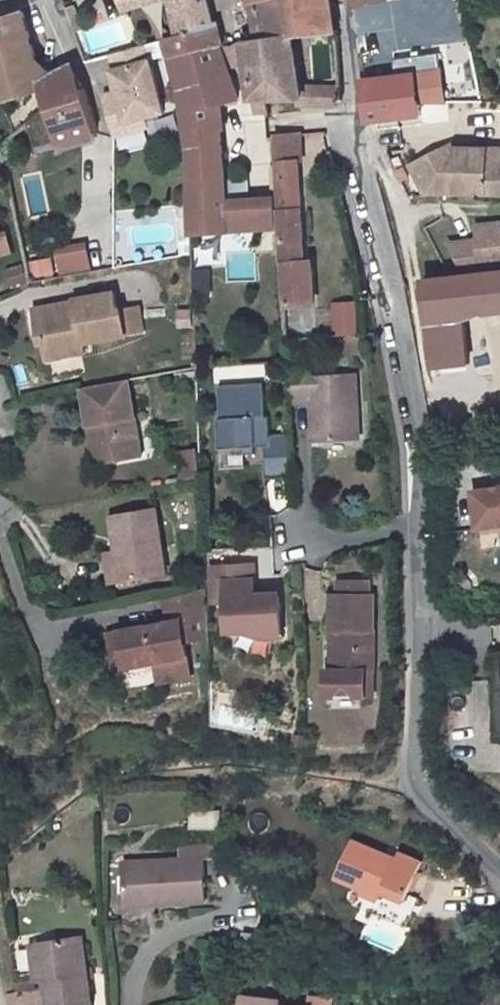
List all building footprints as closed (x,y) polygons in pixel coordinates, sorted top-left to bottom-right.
[(123,11),(160,0),(120,0),(123,11)] [(167,23),(171,26),(182,23),(175,0),(160,0),(167,23)] [(182,23),(184,32),(215,25),(213,22),(207,0),(175,0),(182,23)] [(282,4),(254,8),(258,41),(241,43),(256,114),(268,112),(266,100),(301,99),(292,38),(324,34),(329,98),(318,98),(319,106),(330,106),(336,105),(336,99),(343,99),(340,73),(336,34),(331,0),(281,0),(282,4)] [(380,2),(353,8),(355,23),(383,17),(380,2)] [(0,20),(0,104),(0,105),(43,92),(41,83),(54,76),(38,59),(24,12),(4,19),(0,20)] [(215,25),(184,32),(185,36),(190,54),(219,47),(222,45),(215,25)] [(170,58),(190,54),(185,36),(166,41),(170,58)] [(149,65),(144,47),(112,56),(116,74),(114,75),(119,95),(122,106),(107,110),(116,139),(148,130),(146,120),(165,115),(151,64),(149,65)] [(190,54),(170,58),(171,64),(179,92),(182,102),(189,144),(191,204),(192,226),(192,233),(278,229),(277,200),(226,203),(224,165),(218,102),(236,99),(219,47),(190,54)] [(87,89),(72,67),(54,76),(41,83),(43,92),(48,109),(59,145),(100,134),(87,89)] [(441,116),(438,72),(428,72),(430,116),(441,116)] [(415,76),(362,82),(367,123),(376,122),(422,118),(420,104),(415,76)] [(119,95),(105,99),(107,110),(122,106),(119,95)] [(314,158),(328,157),(326,132),(313,133),(314,158)] [(297,139),(273,140),(274,166),(299,165),(297,139)] [(485,152),(453,151),(451,148),(409,169),(426,198),(499,199),(499,164),(485,164),(485,152)] [(485,152),(485,164),(499,164),(499,152),(485,152)] [(300,191),(299,165),(274,166),(276,193),(290,192),(300,191)] [(21,203),(33,201),(29,176),(18,178),(21,203)] [(302,213),(300,191),(290,192),(291,214),(302,213)] [(278,229),(283,309),(314,307),(311,265),(305,264),(302,213),(291,214),(290,192),(276,193),(277,200),(278,229)] [(191,204),(170,205),(192,226),(191,204)] [(477,229),(479,244),(451,247),(465,275),(499,272),(499,227),(477,229)] [(55,246),(59,274),(94,269),(90,241),(55,246)] [(31,258),(33,278),(57,276),(55,256),(31,258)] [(197,294),(217,293),(215,264),(195,266),(197,294)] [(24,268),(8,271),(12,290),(27,282),(24,268)] [(425,283),(434,371),(439,370),(440,381),(469,378),(464,323),(485,316),(499,314),(499,276),(425,283)] [(142,308),(123,311),(119,311),(116,295),(76,302),(76,305),(78,309),(70,310),(66,307),(47,309),(51,335),(45,337),(47,351),(48,361),(85,354),(84,348),(84,346),(128,339),(147,336),(142,308)] [(336,335),(362,333),(360,299),(334,300),(336,335)] [(41,311),(45,337),(51,335),(47,309),(41,311)] [(316,371),(287,372),(289,401),(308,400),(311,444),(357,441),(353,377),(316,380),(316,371)] [(143,457),(130,380),(83,388),(89,427),(96,426),(102,464),(143,457)] [(266,383),(221,386),(223,419),(220,419),(222,449),(247,448),(248,454),(255,454),(254,444),(265,443),(267,476),(293,475),(290,434),(272,436),(270,416),(268,416),(266,383)] [(89,427),(95,465),(102,464),(96,426),(89,427)] [(200,456),(180,457),(183,482),(201,478),(200,456)] [(291,509),(290,479),(269,480),(270,509),(291,509)] [(475,494),(480,531),(499,527),(499,490),(475,494)] [(110,581),(165,573),(154,507),(109,514),(114,551),(106,553),(110,581)] [(227,632),(246,631),(261,637),(282,636),(280,604),(271,605),(262,596),(255,597),(253,565),(211,568),(214,605),(226,604),(227,632)] [(337,633),(337,675),(331,675),(325,675),(325,701),(371,701),(370,675),(377,675),(377,599),(371,599),(371,587),(340,587),(340,599),(331,599),(331,634),(337,633)] [(159,625),(155,633),(144,627),(117,632),(123,667),(155,663),(158,683),(189,677),(184,644),(207,639),(198,589),(159,596),(164,624),(159,625)] [(280,595),(262,596),(271,605),(280,604),(280,595)] [(159,625),(144,627),(155,633),(159,625)] [(107,634),(112,669),(123,667),(117,632),(107,634)] [(194,827),(219,826),(219,811),(194,812),(194,827)] [(392,863),(350,840),(331,875),(374,898),(378,890),(399,902),(418,868),(395,856),(392,863)] [(217,847),(182,849),(182,861),(126,865),(128,903),(157,901),(157,907),(204,904),(203,860),(223,860),(217,847)] [(46,1004),(53,1004),(90,1001),(82,933),(40,938),(43,974),(46,1004)] [(43,974),(40,938),(32,938),(36,974),(43,974)] [(40,986),(4,994),(7,1004),(45,1004),(40,986)]
